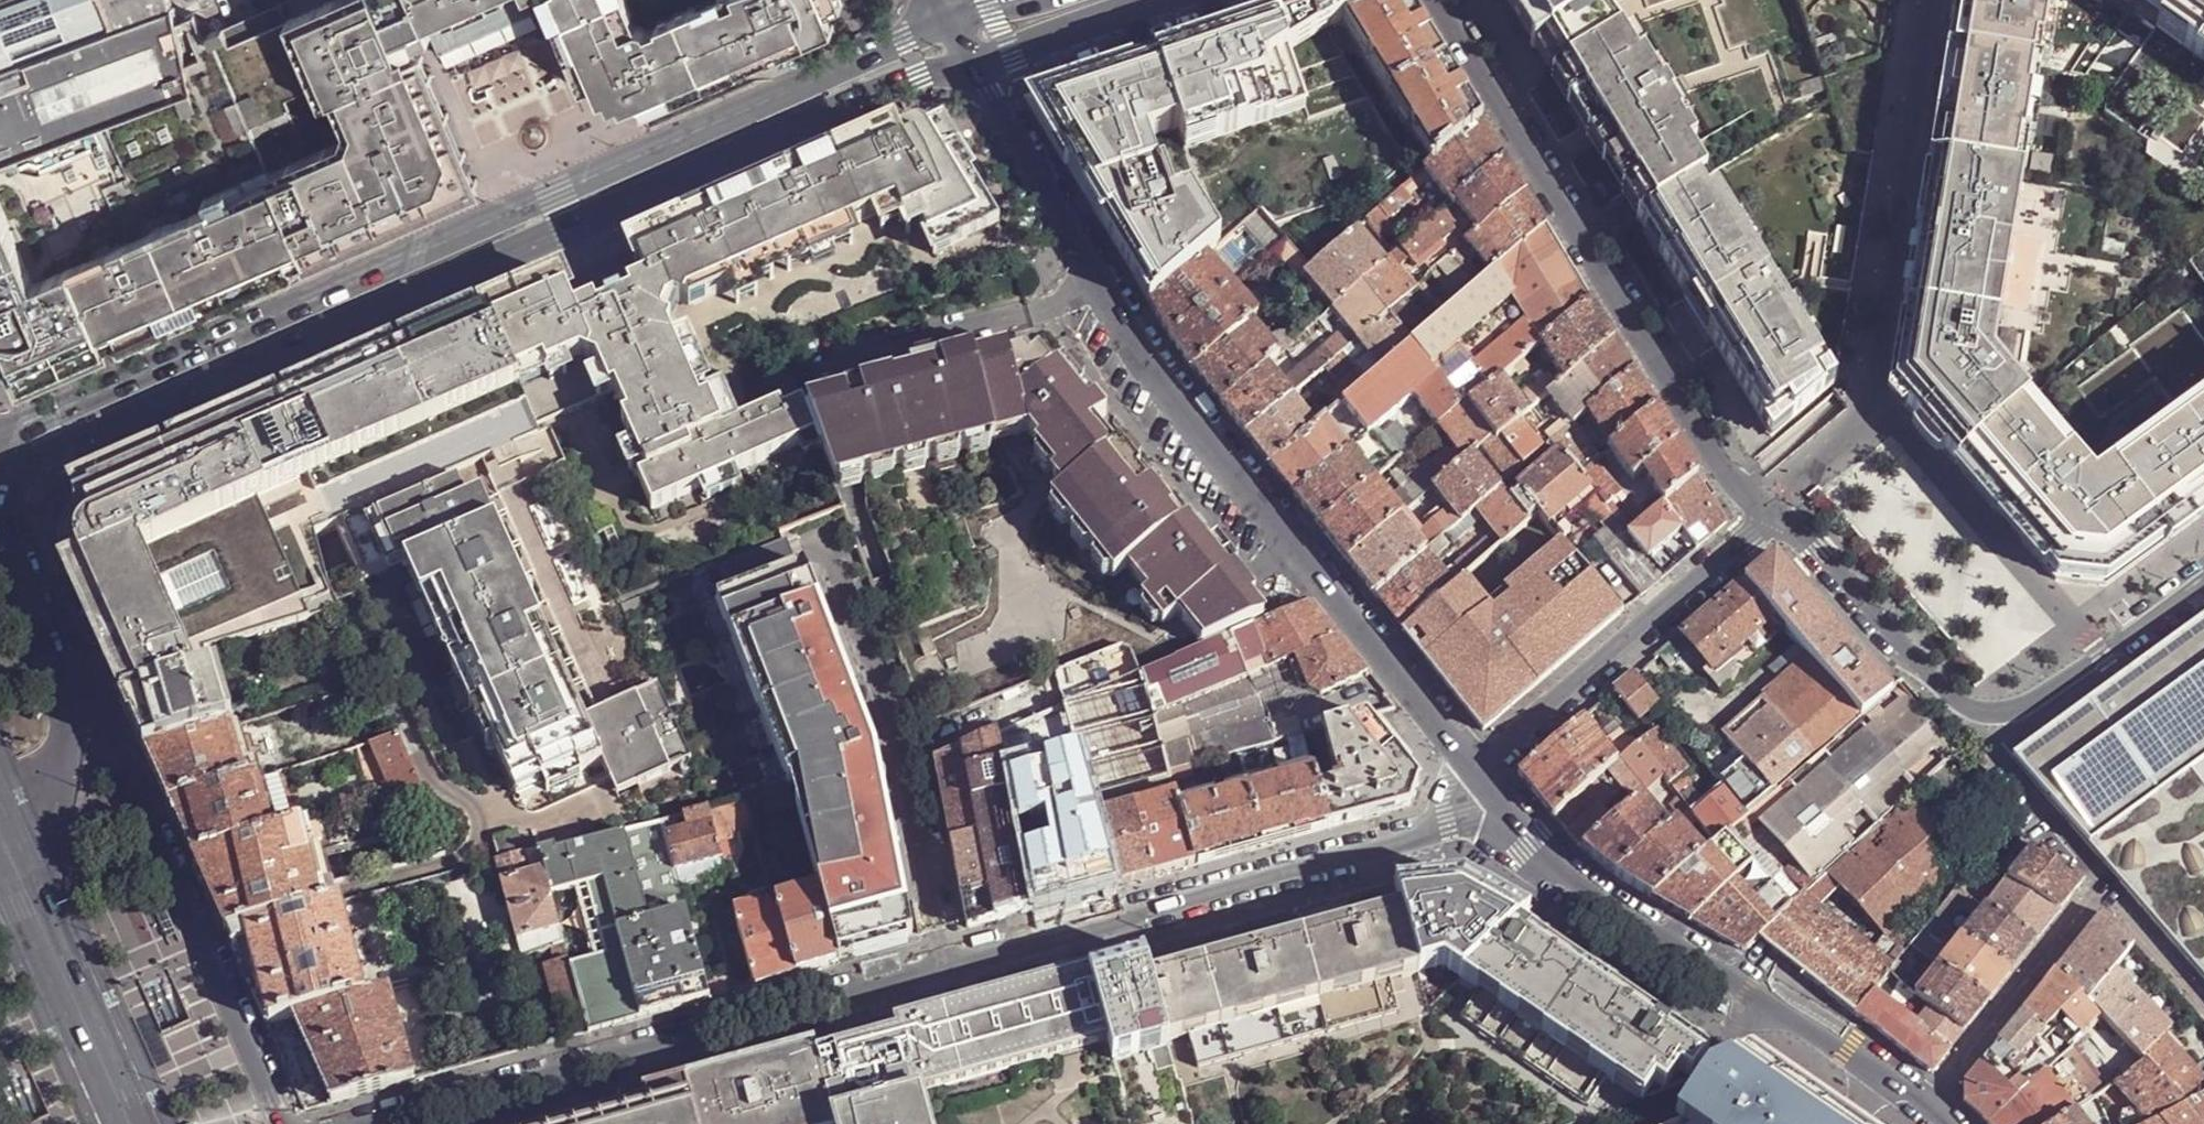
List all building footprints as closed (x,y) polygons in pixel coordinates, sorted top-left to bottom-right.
[(111,29),(99,0),(0,0),(0,71),(111,29)] [(111,29),(172,7),(170,0),(99,0),(111,29)] [(378,0),(320,0),(184,58),(191,90),(202,130),(403,53),(401,49),(378,0)] [(401,49),(415,43),(414,42),(411,35),(415,26),(423,22),(456,9),(475,0),(378,0),(401,49)] [(456,9),(458,14),(490,0),(475,0),(456,9)] [(584,85),(593,80),(599,96),(605,93),(615,89),(620,99),(621,104),(638,96),(645,110),(834,24),(827,8),(844,1),(844,0),(548,0),(584,85)] [(1343,23),(1345,22),(1352,20),(1403,3),(1402,0),(1342,0),(1336,2),(1259,29),(1213,44),(1165,60),(1082,89),(1033,106),(1053,140),(1064,158),(1084,192),(1105,226),(1122,254),(1136,277),(1152,304),(1208,255),(1216,248),(1194,225),(1204,216),(1191,195),(1175,201),(1165,172),(1158,174),(1148,143),(1181,132),(1184,142),(1214,132),(1217,143),(1279,122),(1274,108),(1303,99),(1296,78),(1330,33),(1344,25),(1343,23)] [(1532,48),(1542,42),(1560,71),(1648,215),(1700,183),(1684,154),(1691,150),(1682,135),(1685,133),(1679,123),(1677,124),(1666,107),(1669,105),(1660,90),(1657,92),(1640,62),(1635,65),(1618,35),(1602,8),(1626,0),(1503,0),(1532,48)] [(1927,163),(2012,176),(2017,145),(2007,142),(2014,95),(2025,97),(2030,67),(2038,18),(2041,0),(1951,0),(1927,163)] [(2156,26),(2183,45),(2182,48),(2203,64),(2203,0),(2107,0),(2153,32),(2156,26)] [(1403,3),(1352,20),(1363,38),(1408,2),(1403,3)] [(1395,92),(1445,63),(1408,2),(1363,38),(1360,39),(1382,76),(1384,75),(1395,92)] [(184,58),(172,7),(111,29),(0,71),(0,161),(191,90),(184,58)] [(2047,19),(2038,18),(2030,67),(2039,69),(2047,19)] [(411,35),(414,42),(429,35),(423,22),(415,26),(411,35)] [(1628,29),(1618,35),(1635,65),(1640,62),(1645,58),(1628,29)] [(425,106),(443,100),(421,49),(407,55),(425,106)] [(0,161),(0,361),(5,364),(12,373),(17,371),(22,380),(456,191),(425,106),(407,55),(404,56),(403,53),(202,130),(191,90),(0,161)] [(1437,161),(1482,123),(1445,63),(1395,92),(1406,109),(1403,111),(1424,146),(1427,144),(1437,161)] [(1550,77),(1638,220),(1648,215),(1560,71),(1550,77)] [(610,103),(620,99),(615,89),(605,93),(610,103)] [(2025,97),(2014,95),(2007,142),(2017,145),(2020,146),(2028,98),(2025,97)] [(1303,99),(1274,108),(1279,122),(1307,111),(1303,99)] [(425,106),(456,191),(479,181),(443,100),(425,106)] [(1455,204),(1506,162),(1482,123),(1437,161),(1430,166),(1425,172),(1453,206),(1455,204)] [(646,284),(654,299),(689,310),(731,292),(738,305),(758,296),(754,288),(854,244),(848,229),(876,218),(882,232),(903,222),(909,236),(923,230),(935,256),(1002,226),(943,129),(931,134),(927,132),(920,128),(911,128),(894,135),(893,131),(630,246),(637,264),(646,284)] [(1214,132),(1184,142),(1190,152),(1217,143),(1214,132)] [(1480,234),(1525,194),(1506,162),(1455,204),(1472,224),(1480,234)] [(2012,176),(1927,163),(1892,392),(1958,467),(1968,458),(1990,482),(1988,484),(2010,511),(2057,469),(2065,462),(2043,437),(2040,439),(2018,414),(2029,405),(1992,362),(2020,178),(2012,176)] [(1403,190),(1421,210),(1431,202),(1414,181),(1403,190)] [(1715,327),(1707,332),(1736,379),(1741,375),(1774,428),(1791,413),(1793,416),(1831,384),(1833,387),(1837,384),(1839,371),(1794,300),(1782,308),(1752,260),(1756,258),(1738,230),(1734,233),(1712,198),(1703,203),(1694,190),(1702,185),(1702,183),(1639,221),(1648,236),(1654,232),(1664,249),(1658,252),(1686,298),(1694,293),(1715,327)] [(1403,190),(1368,221),(1386,243),(1422,212),(1421,210),(1403,190)] [(1495,271),(1546,228),(1525,194),(1480,234),(1468,245),(1466,245),(1490,275),(1495,271)] [(1251,218),(1276,247),(1286,238),(1261,209),(1251,218)] [(1448,210),(1444,213),(1447,218),(1452,214),(1448,210)] [(1401,250),(1409,262),(1416,269),(1453,237),(1456,229),(1447,218),(1444,213),(1401,250)] [(1204,216),(1194,225),(1216,248),(1221,244),(1204,216)] [(1459,234),(1468,245),(1480,234),(1472,224),(1459,234)] [(1334,307),(1362,283),(1387,261),(1359,228),(1310,268),(1305,273),(1334,307)] [(1527,324),(1540,344),(1576,314),(1567,299),(1582,288),(1557,246),(1546,228),(1495,271),(1511,298),(1527,324)] [(1300,277),(1305,273),(1310,268),(1286,238),(1276,247),(1300,277)] [(2126,241),(2105,238),(2103,252),(2124,255),(2126,241)] [(1449,297),(1456,305),(1474,289),(1490,275),(1466,245),(1432,276),(1449,297)] [(1390,259),(1400,271),(1409,262),(1401,250),(1395,255),(1390,259)] [(1208,255),(1152,304),(1172,337),(1233,285),(1208,255)] [(1362,283),(1387,314),(1404,299),(1415,290),(1406,279),(1398,286),(1391,278),(1400,271),(1390,259),(1387,261),(1362,283)] [(1391,278),(1398,286),(1407,278),(1400,271),(1391,278)] [(1435,323),(1455,348),(1511,298),(1495,271),(1490,275),(1474,289),(1456,305),(1435,323)] [(622,407),(701,379),(687,343),(675,348),(654,299),(646,284),(627,291),(630,299),(599,313),(595,306),(577,314),(569,298),(572,296),(564,277),(70,490),(75,502),(71,504),(74,513),(73,523),(67,531),(61,541),(58,554),(60,567),(120,702),(124,700),(210,675),(205,655),(341,616),(327,584),(319,551),(315,536),(313,525),(310,512),(337,505),(449,465),(483,454),(539,433),(535,424),(615,391),(622,407)] [(1359,339),(1387,314),(1362,283),(1334,307),(1359,339)] [(1172,337),(1193,367),(1250,320),(1257,314),(1233,285),(1172,337)] [(1576,314),(1591,301),(1582,288),(1567,299),(1576,314)] [(1282,293),(1286,298),(1291,294),(1286,289),(1282,293)] [(1282,293),(1268,305),(1276,315),(1290,303),(1286,298),(1282,293)] [(1387,314),(1411,344),(1429,328),(1404,299),(1387,314)] [(1564,381),(1614,339),(1591,301),(1576,314),(1540,344),(1564,381)] [(1305,332),(1317,321),(1309,312),(1297,323),(1305,332)] [(1389,365),(1412,345),(1411,344),(1387,314),(1359,339),(1383,370),(1389,365)] [(1193,367),(1222,403),(1266,365),(1271,361),(1279,353),(1268,340),(1250,320),(1193,367)] [(1436,375),(1460,405),(1466,400),(1469,404),(1488,388),(1474,371),(1455,348),(1435,323),(1429,328),(1411,344),(1412,345),(1436,375)] [(1474,371),(1488,388),(1499,378),(1518,363),(1521,360),(1540,344),(1527,324),(1499,348),(1474,371)] [(1268,340),(1279,353),(1297,337),(1286,325),(1268,340)] [(1285,381),(1295,393),(1324,368),(1335,380),(1354,364),(1344,351),(1349,347),(1338,335),(1285,381)] [(1369,382),(1383,370),(1359,339),(1349,347),(1344,351),(1354,364),(1358,369),(1369,382)] [(1577,421),(1589,411),(1634,372),(1614,339),(1564,381),(1554,390),(1549,394),(1575,423),(1577,421)] [(1413,395),(1436,375),(1412,345),(1389,365),(1413,395)] [(1455,348),(1474,371),(1499,348),(1455,348)] [(1279,353),(1271,361),(1275,367),(1284,359),(1279,353)] [(1231,574),(1211,548),(1190,522),(1182,529),(1150,488),(1146,492),(1133,502),(1121,487),(1132,478),(1112,453),(1090,426),(1104,414),(1092,399),(1085,404),(1077,393),(1056,367),(1049,372),(1036,356),(1027,362),(1022,356),(1007,360),(1005,354),(973,363),(991,434),(993,441),(1026,432),(1036,445),(1058,471),(1052,475),(1049,478),(1059,492),(1052,497),(1073,524),(1094,550),(1115,577),(1121,571),(1142,598),(1163,623),(1175,613),(1203,648),(1232,635),(1264,622),(1248,602),(1256,597),(1235,571),(1231,574)] [(938,367),(937,365),(936,361),(932,361),(926,355),(909,360),(908,368),(903,369),(904,373),(905,376),(938,367)] [(811,410),(806,412),(817,440),(821,451),(831,477),(863,468),(894,460),(927,452),(959,443),(991,434),(973,363),(970,356),(937,365),(938,367),(905,376),(904,373),(840,390),(841,395),(843,401),(811,410)] [(1061,363),(1056,367),(1077,393),(1082,389),(1080,386),(1083,379),(1072,364),(1064,366),(1061,363)] [(1222,403),(1247,435),(1291,397),(1266,365),(1222,403)] [(1377,427),(1413,395),(1389,365),(1383,370),(1369,382),(1349,398),(1343,404),(1367,434),(1377,427)] [(1344,392),(1349,398),(1369,382),(1358,369),(1339,386),(1344,392)] [(1589,411),(1612,447),(1658,409),(1634,372),(1589,411)] [(1432,417),(1438,424),(1460,405),(1436,375),(1413,395),(1432,417)] [(1772,437),(1833,387),(1831,384),(1793,416),(1791,413),(1774,428),(1741,375),(1736,379),(1772,437)] [(1495,432),(1499,437),(1518,421),(1526,413),(1499,378),(1488,388),(1469,404),(1494,434),(1495,432)] [(701,379),(622,407),(627,420),(621,422),(634,451),(640,466),(644,475),(638,479),(651,510),(703,488),(731,476),(800,447),(817,440),(806,412),(804,407),(783,417),(780,409),(734,430),(720,399),(700,408),(694,394),(705,388),(701,379)] [(1541,401),(1549,394),(1554,390),(1546,379),(1531,389),(1541,401)] [(809,404),(811,410),(843,401),(841,395),(838,397),(832,391),(814,395),(813,403),(809,404)] [(1332,414),(1343,404),(1349,398),(1344,392),(1326,408),(1332,414)] [(1247,435),(1272,466),(1316,427),(1291,397),(1247,435)] [(1466,458),(1472,453),(1483,443),(1494,434),(1469,404),(1466,400),(1460,405),(1438,424),(1466,458)] [(2193,409),(2203,424),(2203,400),(2193,409)] [(1531,409),(1536,414),(1539,418),(1545,414),(1537,404),(1531,409)] [(2073,455),(2029,405),(2018,414),(2040,439),(2043,437),(2065,462),(2073,455)] [(1518,421),(1522,426),(1536,414),(1531,409),(1526,413),(1518,421)] [(1644,471),(1678,442),(1658,409),(1612,447),(1634,480),(1644,471)] [(2157,446),(2185,426),(2194,439),(2203,432),(2203,424),(2193,409),(2152,440),(2157,446)] [(1433,428),(1438,424),(1432,417),(1427,420),(1433,428)] [(1272,466),(1296,495),(1349,449),(1326,419),(1316,427),(1272,466)] [(1524,467),(1543,451),(1522,426),(1518,421),(1499,437),(1524,467)] [(1560,451),(1561,452),(1585,432),(1577,421),(1575,423),(1553,442),(1560,451)] [(2117,474),(2156,529),(2158,531),(2185,511),(2203,496),(2203,452),(2194,439),(2185,426),(2157,446),(2117,474)] [(1349,449),(1374,479),(1401,456),(1377,427),(1367,434),(1349,449)] [(1511,477),(1524,467),(1499,437),(1495,432),(1494,434),(1483,443),(1511,477)] [(2203,452),(2203,432),(2194,439),(2203,452)] [(990,442),(993,441),(991,434),(959,443),(960,449),(963,449),(969,455),(988,450),(990,442)] [(821,451),(817,440),(800,447),(805,458),(821,451)] [(1580,475),(1596,461),(1602,456),(1591,442),(1569,461),(1580,475)] [(1665,503),(1697,476),(1698,474),(1678,442),(1644,471),(1665,503)] [(956,451),(960,449),(959,443),(927,452),(928,458),(932,458),(937,463),(956,459),(956,451)] [(1051,474),(1052,475),(1058,471),(1036,445),(1032,450),(1034,453),(1031,461),(1043,475),(1051,474)] [(1117,449),(1112,453),(1132,478),(1134,477),(1137,475),(1135,472),(1137,465),(1127,451),(1119,452),(1117,449)] [(1296,495),(1320,525),(1374,479),(1349,449),(1296,495)] [(1426,492),(1434,486),(1461,462),(1452,450),(1416,480),(1426,492)] [(640,466),(634,451),(623,455),(629,471),(640,466)] [(1540,511),(1551,525),(1579,501),(1593,490),(1580,475),(1569,461),(1561,452),(1560,451),(1518,488),(1520,491),(1538,512),(1540,511)] [(927,452),(894,460),(896,467),(900,466),(906,472),(924,466),(925,460),(928,458),(927,452)] [(1477,507),(1501,487),(1472,453),(1466,458),(1461,462),(1434,486),(1456,514),(1462,520),(1477,507)] [(2095,480),(2073,455),(2065,462),(2057,469),(2067,481),(2072,477),(2088,496),(2117,474),(2112,468),(2095,480)] [(1990,482),(1968,458),(1958,467),(1979,492),(1988,484),(1990,482)] [(894,460),(863,468),(865,475),(868,474),(874,480),(892,475),(893,468),(896,467),(894,460)] [(1593,490),(1607,506),(1622,493),(1596,461),(1580,475),(1593,490)] [(863,468),(831,477),(833,483),(836,482),(842,488),(860,484),(861,476),(865,475),(863,468)] [(1391,475),(1404,490),(1410,484),(1397,469),(1391,475)] [(2065,570),(2095,574),(2156,529),(2117,474),(2088,496),(2072,477),(2067,481),(2057,469),(2010,511),(2032,536),(2034,534),(2058,561),(2065,570)] [(601,767),(615,800),(695,764),(693,759),(681,733),(660,688),(581,723),(480,497),(465,503),(453,476),(333,529),(359,588),(403,568),(423,559),(505,742),(492,748),(511,792),(537,781),(573,766),(578,778),(601,767)] [(703,488),(707,498),(735,487),(731,476),(703,488)] [(1727,522),(1697,476),(1665,503),(1661,506),(1681,530),(1696,549),(1727,522)] [(1133,502),(1146,492),(1134,477),(1132,478),(1121,487),(1133,502)] [(1320,525),(1348,559),(1398,516),(1402,513),(1392,501),(1374,479),(1320,525)] [(1404,490),(1414,502),(1426,492),(1416,480),(1411,485),(1410,484),(1404,490)] [(1501,487),(1507,494),(1513,489),(1507,482),(1501,487)] [(1979,492),(2002,518),(2010,511),(1988,484),(1979,492)] [(1528,520),(1510,499),(1507,494),(1501,487),(1477,507),(1485,516),(1497,532),(1505,541),(1528,520)] [(1392,501),(1402,513),(1414,502),(1404,490),(1392,501)] [(1595,519),(1608,507),(1607,506),(1593,490),(1579,501),(1595,519)] [(1510,499),(1528,520),(1538,512),(1520,491),(1510,499)] [(2192,522),(2203,513),(2203,496),(2185,511),(2192,522)] [(1066,525),(1068,529),(1073,524),(1052,497),(1047,501),(1049,504),(1046,512),(1058,527),(1066,525)] [(1681,530),(1661,506),(1653,513),(1630,533),(1651,557),(1681,530)] [(1485,516),(1477,507),(1462,520),(1457,524),(1447,533),(1455,543),(1485,516)] [(1629,531),(1630,533),(1653,513),(1649,509),(1625,527),(1629,531)] [(2002,518),(2024,543),(2032,536),(2010,511),(2002,518)] [(2192,522),(2185,511),(2158,531),(2164,539),(2166,541),(2192,522)] [(1420,533),(1431,547),(1439,541),(1447,533),(1457,524),(1452,518),(1447,512),(1420,533)] [(1452,518),(1457,524),(1462,520),(1456,514),(1452,518)] [(1348,559),(1376,595),(1426,551),(1413,535),(1398,516),(1348,559)] [(1086,551),(1089,554),(1094,550),(1073,524),(1068,529),(1070,531),(1067,539),(1079,554),(1086,551)] [(2058,561),(2049,568),(2059,580),(2103,584),(2164,539),(2158,531),(2156,529),(2095,574),(2065,570),(2058,561)] [(1673,569),(1696,549),(1681,530),(1651,557),(1662,569),(1668,563),(1673,569)] [(1413,535),(1426,551),(1431,547),(1420,533),(1418,531),(1413,535)] [(1647,591),(1666,574),(1662,569),(1651,557),(1630,533),(1629,531),(1608,550),(1644,593),(1647,591)] [(1482,544),(1490,553),(1505,541),(1497,532),(1482,544)] [(1439,541),(1449,552),(1457,545),(1455,543),(1447,533),(1439,541)] [(2032,536),(2024,543),(2048,570),(2049,568),(2058,561),(2034,534),(2032,536)] [(818,889),(838,960),(907,937),(889,852),(887,852),(865,745),(868,744),(861,726),(858,728),(817,619),(820,618),(800,567),(788,537),(718,563),(729,593),(799,776),(821,885),(817,886),(818,889)] [(1425,655),(1485,730),(1624,611),(1563,539),(1506,588),(1488,601),(1467,574),(1465,576),(1454,585),(1403,628),(1405,631),(1413,624),(1422,636),(1432,649),(1425,655)] [(1426,551),(1435,563),(1449,552),(1439,541),(1431,547),(1426,551)] [(1467,574),(1490,553),(1482,544),(1457,566),(1465,576),(1467,574)] [(1236,560),(1225,545),(1217,548),(1215,545),(1211,548),(1231,574),(1235,571),(1233,568),(1236,560)] [(1109,581),(1115,577),(1094,550),(1089,554),(1090,556),(1087,565),(1099,579),(1107,577),(1109,581)] [(1376,595),(1403,628),(1454,585),(1435,563),(1426,551),(1376,595)] [(1844,698),(1863,719),(1878,705),(1893,692),(1876,672),(1829,617),(1826,615),(1816,602),(1774,555),(1743,582),(1784,628),(1787,632),(1788,634),(1800,648),(1809,658),(1844,698)] [(423,559),(403,568),(486,752),(492,748),(505,742),(423,559)] [(765,860),(776,900),(818,889),(817,886),(821,885),(799,776),(729,593),(718,563),(622,600),(645,653),(660,688),(681,733),(693,759),(695,764),(714,808),(748,799),(756,830),(765,860)] [(1662,569),(1666,574),(1673,569),(1668,563),(1662,569)] [(1743,582),(1682,634),(1713,670),(1704,679),(1724,698),(1746,679),(1741,673),(1787,632),(1784,628),(1743,582)] [(1157,627),(1163,623),(1142,598),(1137,601),(1139,604),(1136,611),(1147,626),(1156,624),(1157,627)] [(1340,639),(1310,602),(1280,615),(1264,622),(1232,635),(1249,673),(1297,656),(1340,639)] [(2203,977),(2203,618),(2014,756),(2203,977)] [(1405,631),(1425,655),(1432,649),(1422,636),(1413,624),(1405,631)] [(1144,688),(1152,716),(1249,675),(1249,673),(1232,635),(1203,648),(1178,658),(1178,660),(1177,660),(1163,666),(1141,675),(1144,688)] [(1368,673),(1340,639),(1297,656),(1309,689),(1322,695),(1368,673)] [(1064,707),(1090,800),(1102,797),(1129,789),(1154,783),(1169,778),(1167,769),(1152,716),(1144,688),(1141,675),(1141,674),(1133,653),(1131,649),(1123,645),(1055,673),(1064,707)] [(1779,685),(1809,658),(1800,648),(1770,674),(1779,685)] [(1745,759),(1772,790),(1774,794),(1863,719),(1844,698),(1809,658),(1779,685),(1723,733),(1745,759)] [(1635,674),(1615,692),(1639,722),(1659,704),(1635,674)] [(124,700),(120,702),(132,729),(143,753),(226,728),(210,675),(124,700)] [(1256,745),(1277,741),(1267,715),(1249,675),(1152,716),(1167,769),(1191,763),(1213,757),(1235,751),(1256,745)] [(1798,863),(1817,884),(1830,872),(1959,752),(1935,727),(1918,711),(1920,709),(1920,707),(1901,686),(1893,692),(1878,705),(1863,719),(1774,794),(1753,813),(1798,863)] [(1381,706),(1385,711),(1395,708),(1390,700),(1381,706)] [(1519,773),(1554,816),(1609,770),(1617,764),(1588,726),(1598,716),(1612,732),(1622,725),(1603,701),(1519,773)] [(1090,800),(1064,707),(991,738),(1008,790),(1018,848),(1031,912),(1113,888),(1095,818),(1090,800)] [(1319,791),(1328,828),(1397,810),(1410,807),(1418,781),(1408,768),(1389,744),(1376,729),(1367,716),(1347,723),(1325,729),(1337,775),(1342,774),(1344,783),(1319,791)] [(1376,729),(1389,744),(1392,741),(1380,726),(1376,729)] [(226,728),(143,753),(155,781),(167,807),(245,782),(228,727),(226,728)] [(1621,760),(1639,746),(1628,732),(1613,743),(1620,752),(1617,754),(1621,760)] [(1639,746),(1666,778),(1682,799),(1691,792),(1680,779),(1686,774),(1653,733),(1639,746)] [(370,745),(394,799),(420,790),(396,737),(370,745)] [(955,866),(1018,848),(1008,790),(991,738),(962,751),(935,761),(955,864),(955,866)] [(1389,744),(1408,768),(1411,765),(1392,741),(1389,744)] [(1621,760),(1648,793),(1656,787),(1666,778),(1639,746),(1621,760)] [(1727,790),(1745,812),(1772,790),(1745,759),(1719,779),(1727,790)] [(1711,769),(1703,760),(1697,765),(1705,774),(1711,769)] [(1194,775),(1191,763),(1167,769),(1169,778),(1170,782),(1194,775)] [(580,782),(578,778),(573,766),(537,781),(545,799),(580,782)] [(1934,781),(1952,800),(1968,785),(1950,766),(1934,781)] [(1563,826),(1570,835),(1603,807),(1624,789),(1609,770),(1554,816),(1563,826)] [(1328,828),(1319,791),(1314,772),(1267,784),(1246,790),(1262,846),(1328,828)] [(1171,785),(1170,782),(1169,778),(1154,783),(1156,790),(1171,785)] [(1656,787),(1682,818),(1684,817),(1692,811),(1682,799),(1666,778),(1656,787)] [(245,782),(167,807),(179,834),(191,860),(272,835),(268,822),(259,793),(255,779),(245,782)] [(284,787),(259,793),(268,822),(293,815),(284,787)] [(1262,846),(1246,790),(1224,797),(1178,809),(1194,865),(1262,846)] [(1709,833),(1718,843),(1726,836),(1737,827),(1746,820),(1748,816),(1745,812),(1727,790),(1696,817),(1700,821),(1709,833)] [(1194,865),(1178,809),(1175,796),(1134,807),(1153,878),(1194,866),(1194,865)] [(1090,800),(1095,818),(1106,814),(1102,797),(1090,800)] [(1582,849),(1615,876),(1669,829),(1642,798),(1615,822),(1582,849)] [(756,830),(748,799),(714,808),(707,810),(711,825),(716,842),(725,839),(742,835),(756,830)] [(1884,936),(1887,938),(1968,863),(1953,846),(1936,827),(1914,802),(1833,876),(1832,876),(1847,894),(1871,921),(1884,936)] [(1113,888),(1153,878),(1134,807),(1106,814),(1095,818),(1113,888)] [(1570,835),(1582,849),(1615,822),(1603,807),(1570,835)] [(711,825),(707,810),(682,817),(686,832),(711,825)] [(1692,827),(1700,821),(1696,817),(1692,811),(1684,817),(1692,827)] [(1746,820),(1751,825),(1755,822),(1749,815),(1748,816),(1746,820)] [(1947,818),(1936,827),(1953,846),(1963,837),(1947,818)] [(1742,833),(1746,829),(1751,825),(1746,820),(1737,827),(1742,833)] [(300,827),(304,845),(320,841),(316,822),(300,827)] [(629,875),(673,863),(666,838),(662,822),(617,833),(629,875)] [(1615,876),(1653,899),(1705,854),(1677,823),(1669,829),(1615,876)] [(676,872),(721,860),(716,842),(711,825),(686,832),(666,838),(673,863),(676,872)] [(272,835),(191,860),(200,881),(209,902),(216,916),(314,889),(304,845),(300,827),(272,835)] [(756,862),(765,860),(756,830),(742,835),(745,843),(751,842),(756,862)] [(2003,831),(1981,859),(1994,870),(2009,881),(2031,852),(2003,831)] [(603,882),(629,875),(617,833),(554,851),(537,854),(542,871),(548,897),(574,890),(585,887),(603,882)] [(1700,842),(1708,851),(1718,843),(1709,833),(1700,842)] [(1677,913),(1691,921),(1753,863),(1726,836),(1718,843),(1708,851),(1705,854),(1653,899),(1677,913)] [(716,842),(721,860),(730,857),(725,839),(716,842)] [(967,929),(1031,912),(1018,848),(955,866),(967,929)] [(2009,881),(2061,911),(2085,882),(2031,852),(2009,881)] [(523,853),(495,861),(500,882),(529,874),(523,853)] [(1971,872),(1984,882),(1994,870),(1981,859),(1971,872)] [(686,912),(676,872),(673,863),(629,875),(642,924),(686,912)] [(1745,952),(1760,939),(1759,937),(1794,905),(1753,863),(1691,921),(1745,952)] [(1785,874),(1806,894),(1817,884),(1798,863),(1786,873),(1785,874)] [(529,874),(500,882),(516,941),(558,930),(548,897),(542,871),(529,874)] [(1816,906),(1819,908),(1835,893),(1847,894),(1832,876),(1833,876),(1830,872),(1817,884),(1806,894),(1804,896),(1816,906)] [(603,882),(617,931),(642,924),(629,875),(603,882)] [(1420,973),(1457,979),(1476,991),(1606,1081),(1639,1103),(1701,1075),(1719,1048),(1526,914),(1465,879),(1396,886),(1420,973)] [(2000,891),(1987,908),(2037,942),(2061,911),(2009,881),(2000,891)] [(613,1027),(641,1019),(636,1001),(617,931),(603,882),(585,887),(604,957),(593,959),(613,1027)] [(337,903),(332,884),(314,889),(319,908),(337,903)] [(1294,914),(1301,938),(1403,911),(1396,886),(1294,914)] [(574,890),(593,959),(604,957),(585,887),(574,890)] [(1957,888),(1934,917),(1948,927),(1962,910),(1972,898),(1957,888)] [(314,889),(216,916),(220,924),(225,934),(243,929),(319,908),(314,889)] [(776,900),(798,976),(839,965),(838,960),(818,889),(776,900)] [(548,897),(558,930),(562,945),(565,959),(567,965),(593,959),(574,890),(548,897)] [(1852,934),(1856,930),(1865,919),(1835,893),(1819,908),(1852,934)] [(1824,990),(1855,1016),(1874,993),(1890,973),(1894,968),(1873,951),(1862,942),(1852,934),(1819,908),(1816,906),(1804,896),(1794,905),(1759,937),(1760,939),(1824,990)] [(756,988),(798,976),(776,900),(736,912),(753,978),(756,988)] [(260,995),(267,1024),(293,1017),(364,998),(339,903),(337,903),(319,908),(243,929),(247,948),(260,995)] [(1963,937),(2013,973),(2037,942),(1987,908),(1977,920),(1963,937)] [(1403,911),(1301,938),(1318,1001),(1389,982),(1420,973),(1403,911)] [(642,924),(662,994),(706,981),(686,912),(642,924)] [(2057,969),(2086,1000),(2113,969),(2118,963),(2134,944),(2103,912),(2057,969)] [(1294,914),(1144,955),(1145,957),(1151,980),(1301,938),(1294,914)] [(1866,926),(1880,941),(1884,936),(1871,921),(1866,926)] [(617,931),(636,1001),(662,994),(642,924),(617,931)] [(225,934),(232,952),(247,948),(243,929),(225,934)] [(1852,934),(1862,942),(1866,938),(1856,930),(1852,934)] [(1940,967),(1989,1003),(2013,973),(1963,937),(1940,967)] [(1301,938),(1151,980),(1168,1042),(1178,1039),(1318,1001),(1301,938)] [(2134,944),(2118,963),(2124,967),(2140,951),(2134,944)] [(550,948),(554,963),(565,959),(562,945),(550,948)] [(1892,958),(1898,963),(1906,953),(1900,948),(1892,958)] [(1106,1046),(1110,1060),(1169,1045),(1168,1042),(1151,980),(1145,957),(1144,955),(1085,969),(1086,973),(1105,1042),(1106,1046)] [(567,965),(565,959),(554,963),(544,966),(560,1025),(570,1021),(582,1018),(567,965)] [(613,1027),(593,959),(567,965),(582,1018),(586,1035),(613,1027)] [(1894,968),(1890,973),(1899,983),(1908,972),(1898,963),(1894,968)] [(1933,1010),(1965,1034),(1989,1003),(1940,967),(1916,996),(1933,1010)] [(2151,982),(2154,980),(2159,973),(2154,967),(2146,976),(2151,982)] [(1086,973),(1085,969),(892,1022),(894,1026),(1086,973)] [(2034,1060),(2045,1070),(2060,1056),(2065,1051),(2101,1016),(2089,1003),(2086,1000),(2057,969),(2046,981),(2023,1011),(2019,1017),(1999,1042),(2017,1058),(2024,1065),(2026,1067),(2034,1060)] [(2089,1003),(2101,1016),(2111,1027),(2139,996),(2113,969),(2086,1000),(2089,1003)] [(918,1093),(922,1093),(1105,1042),(1086,973),(894,1026),(892,1022),(854,1031),(857,1041),(858,1045),(818,1056),(814,1057),(812,1049),(686,1083),(697,1123),(927,1123),(918,1093)] [(1902,1014),(1916,996),(1899,983),(1890,973),(1874,993),(1902,1014)] [(2181,1009),(2186,1003),(2177,993),(2166,980),(2159,973),(2154,980),(2181,1009)] [(2137,987),(2143,992),(2151,982),(2146,976),(2137,987)] [(748,989),(756,988),(753,978),(748,979),(746,983),(748,989)] [(667,1012),(712,1000),(707,985),(706,981),(662,994),(667,1012)] [(712,1000),(725,996),(721,981),(707,985),(712,1000)] [(1318,1001),(1327,1033),(1397,1014),(1389,982),(1318,1001)] [(1457,1020),(1563,1092),(1586,1109),(1606,1081),(1476,991),(1457,1020)] [(293,1017),(332,1105),(414,1082),(388,992),(364,998),(293,1017)] [(1933,1074),(1952,1051),(1919,1026),(1902,1014),(1874,993),(1855,1016),(1876,1028),(1907,1054),(1933,1074)] [(641,1019),(667,1012),(662,994),(636,1001),(641,1019)] [(258,1009),(265,1025),(267,1024),(260,995),(253,997),(258,1009)] [(2111,1027),(2140,1056),(2162,1035),(2166,1031),(2170,1027),(2139,996),(2111,1027)] [(2179,1019),(2186,1026),(2197,1015),(2191,1008),(2179,1019)] [(1919,1026),(1952,1051),(1965,1034),(1933,1010),(1919,1026)] [(582,1018),(570,1021),(574,1038),(586,1035),(582,1018)] [(2178,1020),(2170,1027),(2166,1031),(2170,1035),(2182,1024),(2178,1020)] [(2162,1035),(2178,1051),(2181,1048),(2170,1035),(2166,1031),(2162,1035)] [(2178,1051),(2162,1035),(2140,1056),(2144,1061),(2186,1105),(2203,1096),(2203,1080),(2178,1051)] [(814,1044),(685,1080),(686,1083),(812,1049),(814,1057),(818,1056),(858,1045),(857,1041),(817,1052),(814,1044)] [(923,1096),(1106,1046),(1105,1042),(922,1093),(918,1093),(927,1123),(931,1123),(923,1096)] [(1989,1123),(2028,1087),(2015,1074),(2024,1065),(2017,1058),(1999,1042),(1966,1082),(1966,1102),(1989,1123)] [(1719,1048),(1701,1075),(1705,1073),(1736,1059),(1719,1048)] [(2065,1051),(2060,1056),(2065,1063),(2070,1058),(2065,1051)] [(1705,1073),(1675,1118),(1677,1123),(1854,1123),(1749,1053),(1736,1059),(1705,1073)] [(2044,1071),(2074,1111),(2080,1107),(2084,1105),(2091,1099),(2087,1091),(2065,1063),(2060,1056),(2045,1070),(2044,1071)] [(2036,1079),(2044,1071),(2045,1070),(2034,1060),(2026,1067),(2025,1068),(2036,1079)] [(2161,1118),(2186,1105),(2144,1061),(2115,1083),(2136,1105),(2153,1123),(2161,1118)] [(2074,1111),(2044,1071),(2036,1079),(2028,1087),(1989,1123),(2056,1123),(2074,1111)] [(686,1083),(646,1094),(649,1109),(593,1123),(697,1123),(686,1083)] [(2096,1096),(2099,1102),(2114,1090),(2110,1085),(2100,1093),(2096,1096)] [(2094,1086),(2087,1091),(2091,1099),(2096,1096),(2100,1093),(2094,1086)] [(649,1109),(646,1094),(529,1123),(593,1123),(649,1109)] [(2089,1110),(2099,1102),(2096,1096),(2091,1099),(2084,1105),(2089,1110)] [(2186,1105),(2201,1123),(2203,1123),(2203,1096),(2186,1105)] [(2153,1123),(2136,1105),(2127,1109),(2123,1111),(2120,1119),(2122,1123),(2151,1123),(2153,1123)] [(2166,1123),(2201,1123),(2186,1105),(2161,1118),(2166,1123)] [(2074,1111),(2056,1123),(2084,1123),(2074,1111)]
